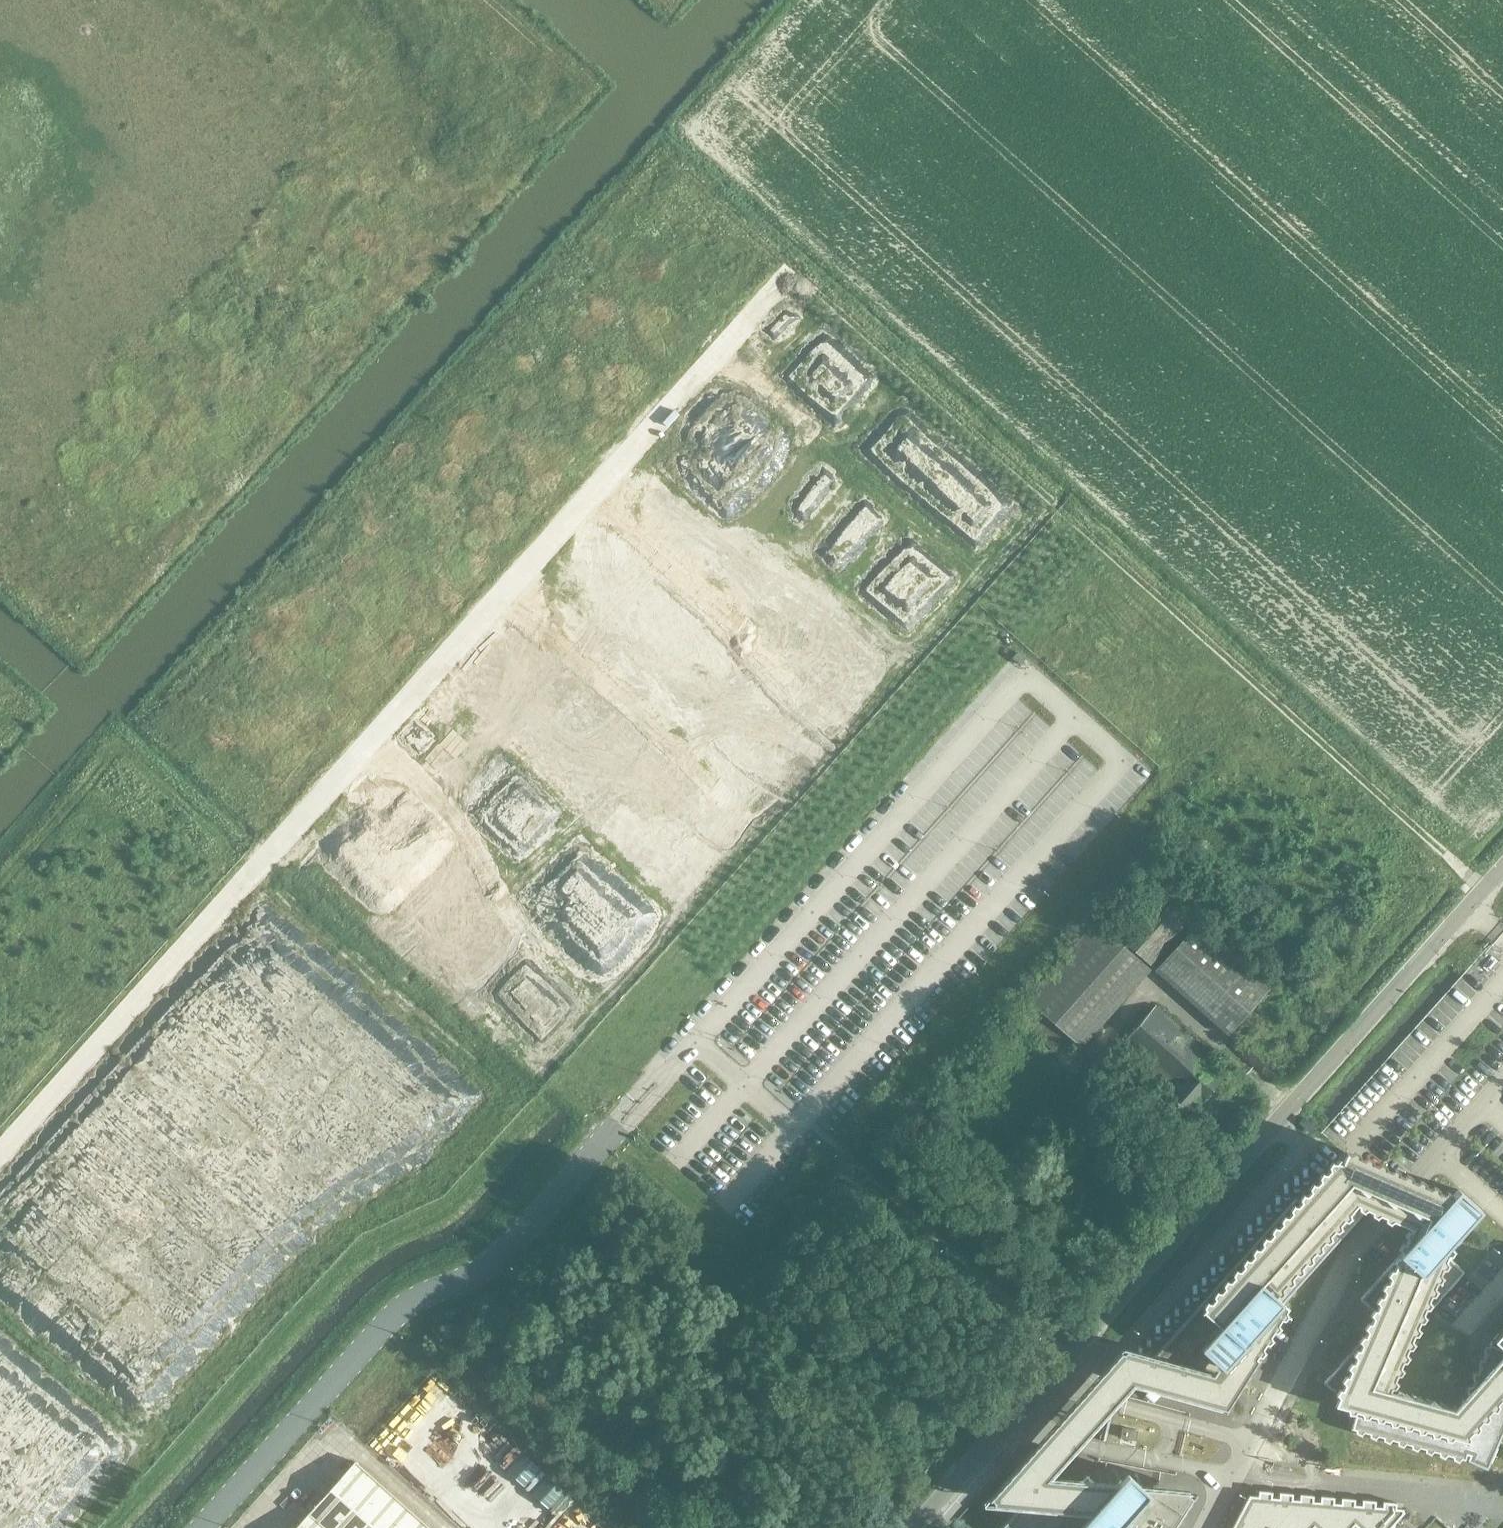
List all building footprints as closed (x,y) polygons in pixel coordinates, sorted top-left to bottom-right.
[(1157,892),(1117,937),(1149,966),(1189,921),(1157,892)] [(1112,936),(1094,920),(1024,999),(1029,1003),(1016,1019),(1054,1052),(1067,1036),(1081,1048),(1151,970),(1112,936)] [(1155,969),(1226,1034),(1229,1031),(1264,991),(1267,989),(1195,924),(1155,969)] [(1117,1049),(1155,1083),(1189,1114),(1223,1077),(1210,1065),(1216,1059),(1157,1005),(1117,1049)] [(1459,1235),(1482,1210),(1459,1189),(1451,1192),(1445,1189),(1353,1149),(1345,1150),(1331,1159),(1296,1198),(1154,1356),(1122,1347),(983,1503),(1019,1508),(1001,1527),(1173,1527),(1196,1492),(1188,1489),(1140,1484),(1128,1473),(1119,1483),(1092,1480),(1087,1476),(1084,1480),(1052,1477),(1134,1385),(1225,1410),(1259,1357),(1265,1350),(1288,1314),(1288,1306),(1287,1305),(1287,1306),(1282,1303),(1367,1209),(1371,1211),(1371,1214),(1377,1218),(1390,1223),(1393,1220),(1411,1228),(1399,1255),(1396,1256),(1392,1261),(1394,1261),(1361,1298),(1369,1306),(1368,1308),(1371,1311),(1369,1314),(1370,1314),(1372,1317),(1360,1342),(1325,1382),(1337,1393),(1339,1396),(1336,1404),(1347,1407),(1357,1410),(1352,1429),(1487,1469),(1502,1431),(1502,1328),(1493,1339),(1485,1345),(1459,1408),(1395,1388),(1418,1327),(1425,1316),(1465,1272),(1448,1257),(1459,1235)] [(355,1461),(295,1527),(430,1527),(355,1461)] [(1395,1522),(1396,1521),(1405,1512),(1404,1511),(1404,1509),(1396,1509),(1397,1503),(1383,1501),(1383,1508),(1375,1507),(1376,1501),(1362,1500),(1362,1506),(1355,1505),(1355,1499),(1342,1498),(1341,1504),(1334,1503),(1334,1497),(1321,1496),(1321,1502),(1313,1501),(1314,1495),(1300,1494),(1300,1500),(1293,1499),(1293,1494),(1280,1492),(1279,1498),(1272,1498),(1272,1492),(1259,1491),(1257,1496),(1250,1495),(1232,1527),(1395,1527),(1395,1522)]
